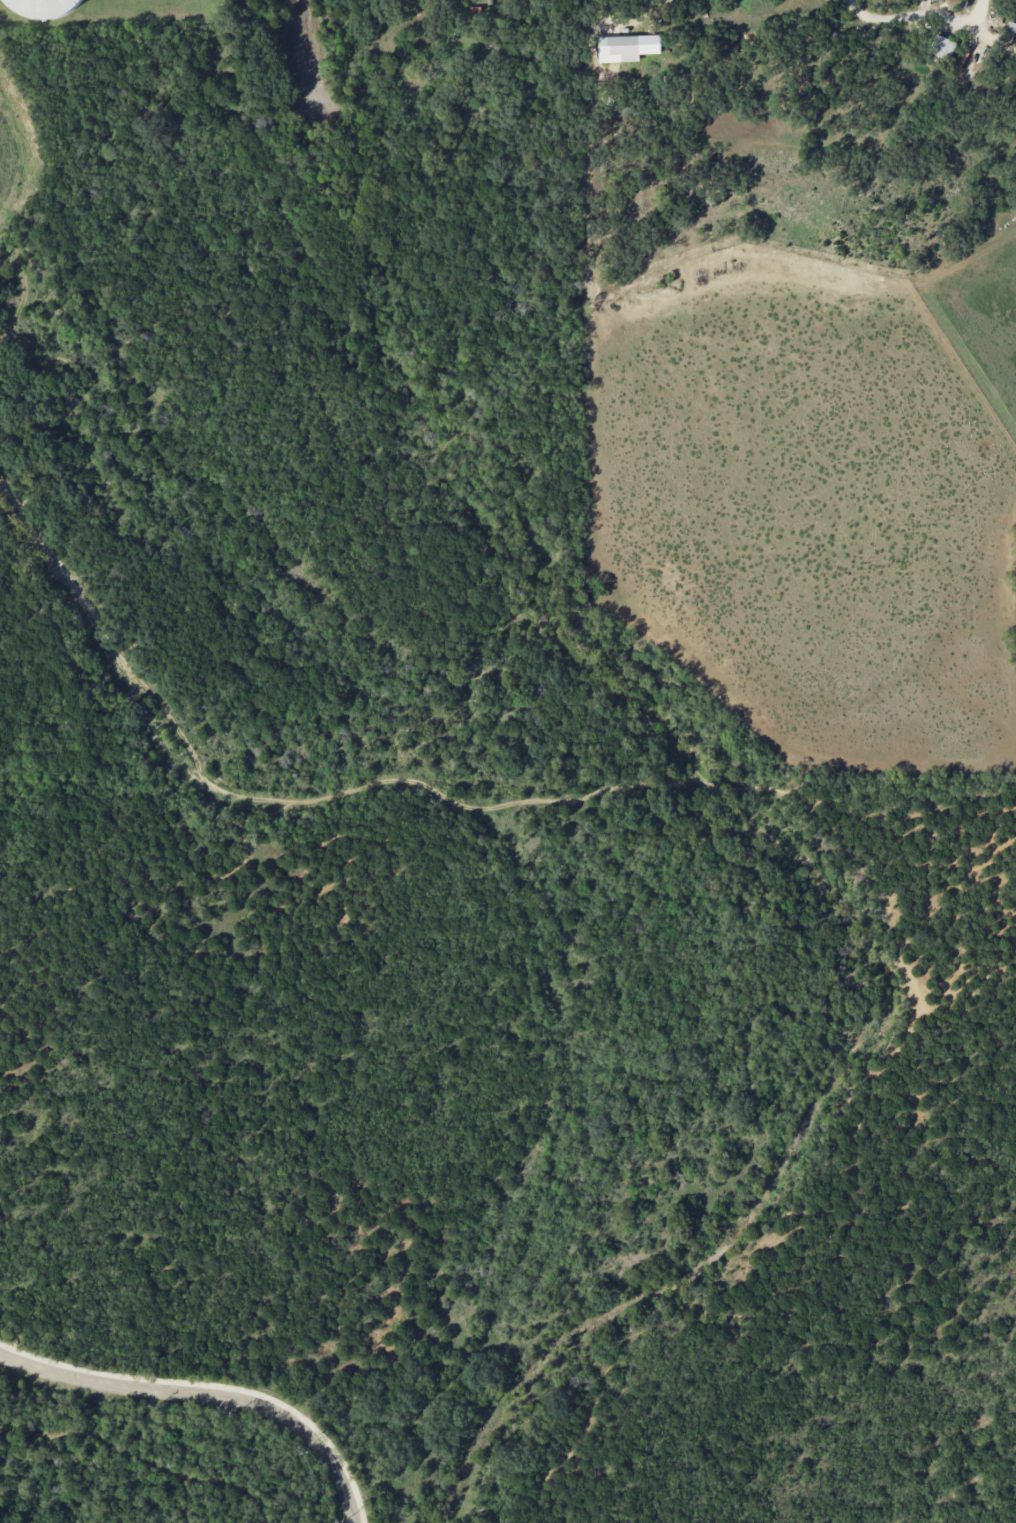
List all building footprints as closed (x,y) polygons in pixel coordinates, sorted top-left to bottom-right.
[(8,6),(4,0),(81,0),(71,11),(56,18),(39,20),(22,16),(8,6)] [(925,49),(934,32),(955,42),(947,59),(925,49)] [(605,35),(637,34),(638,59),(618,60),(618,53),(606,54),(605,35)]
